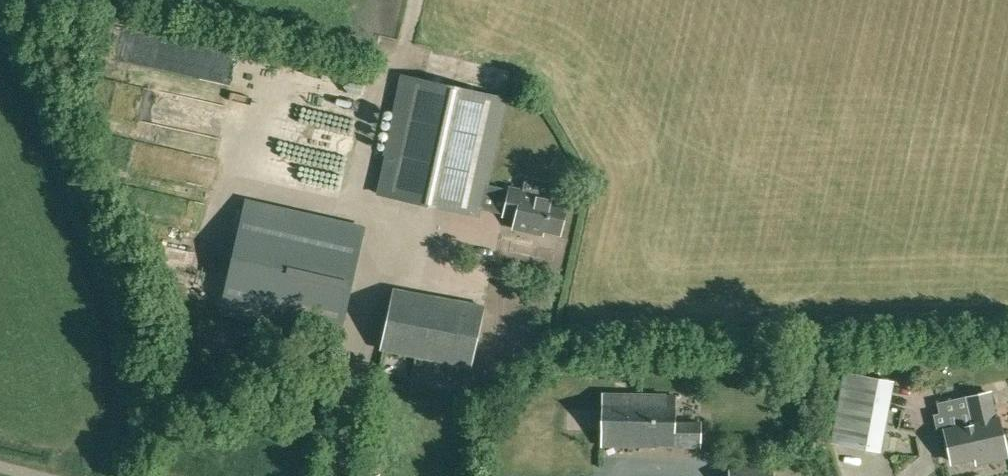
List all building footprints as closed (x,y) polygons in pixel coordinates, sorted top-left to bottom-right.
[(478,217),(506,98),(404,76),(378,194),(478,217)] [(559,234),(566,204),(524,195),(524,191),(510,188),(504,215),(516,218),(514,228),(531,232),(532,228),(559,234)] [(363,227),(246,201),(229,274),(222,308),(221,312),(338,338),(363,227)] [(470,366),(484,306),(394,289),(381,348),(470,366)] [(879,450),(892,382),(844,373),(832,441),(879,450)] [(1007,455),(998,419),(995,419),(989,392),(967,397),(973,424),(944,430),(951,461),(982,454),(984,460),(1007,455)] [(701,448),(701,423),(675,422),(676,396),(604,393),(602,445),(701,448)] [(774,461),(729,461),(729,475),(775,475),(774,461)]
